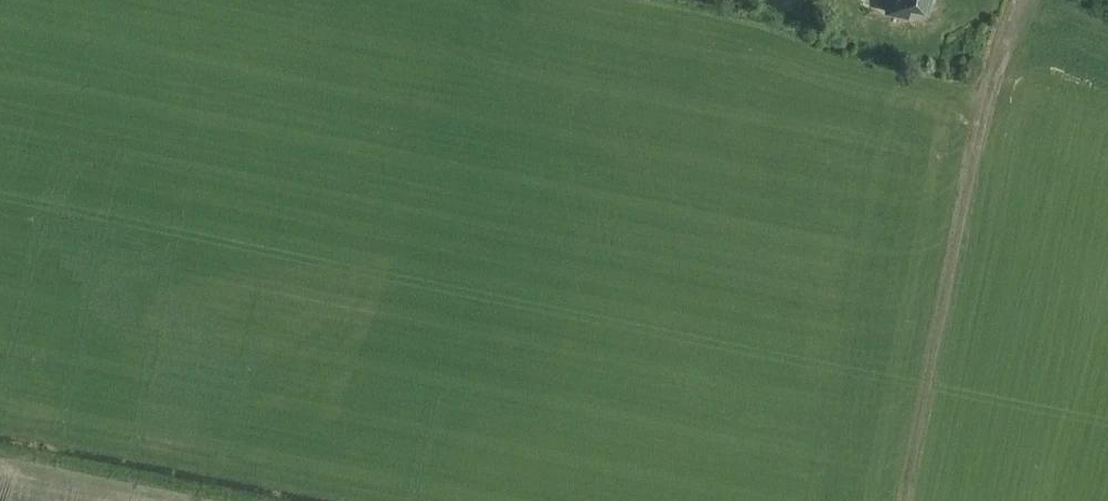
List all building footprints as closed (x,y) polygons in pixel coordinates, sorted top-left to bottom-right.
[(888,10),(908,14),(909,5),(924,8),(930,4),(931,0),(890,0),(888,10)]
